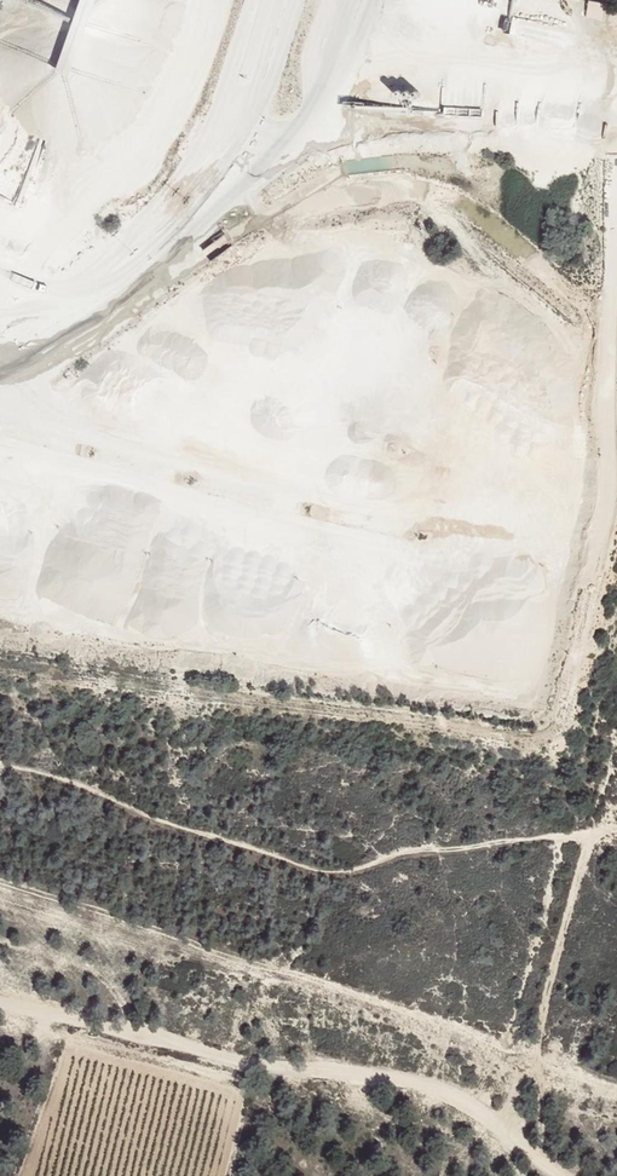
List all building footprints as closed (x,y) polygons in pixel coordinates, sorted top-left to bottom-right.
[(587,16),(605,18),(607,0),(589,0),(587,16)] [(444,73),(444,106),(484,106),(483,72),(444,73)]
